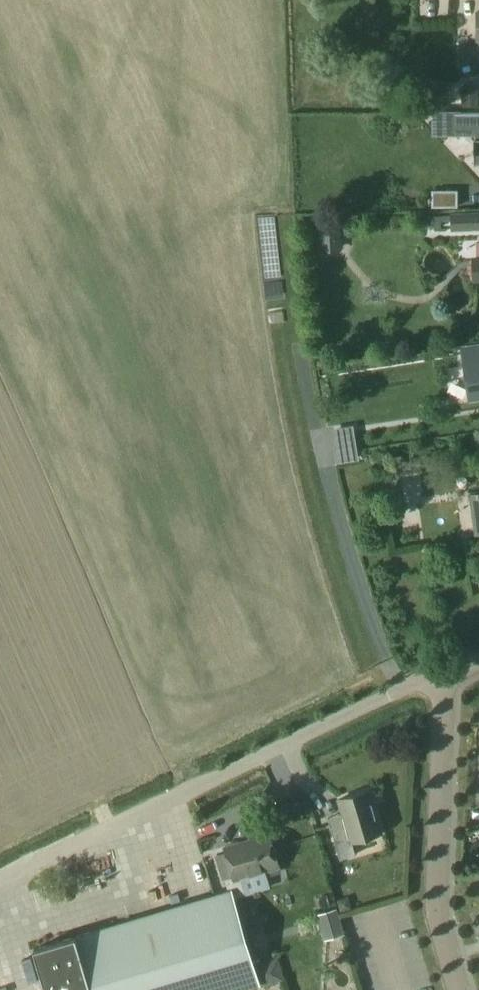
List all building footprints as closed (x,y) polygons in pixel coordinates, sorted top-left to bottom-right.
[(478,89),(463,89),(463,105),(478,105),(478,89)] [(431,106),(447,106),(447,90),(431,90),(431,106)] [(455,129),(475,129),(475,140),(474,140),(474,164),(478,164),(478,113),(455,113),(455,129)] [(432,191),(432,206),(456,206),(456,191),(432,191)] [(451,231),(478,230),(478,211),(451,212),(451,231)] [(320,251),(325,250),(342,250),(341,219),(323,219),(319,220),(320,251)] [(472,256),(473,262),(472,264),(471,269),(471,273),(473,276),(472,283),(478,282),(478,256),(472,256)] [(464,348),(471,396),(478,395),(478,346),(464,348)] [(352,434),(349,435),(349,426),(334,426),(335,458),(353,458),(352,434)] [(468,493),(475,535),(478,535),(478,491),(468,493)] [(329,824),(338,861),(353,856),(350,843),(379,834),(367,792),(338,799),(344,820),(329,824)] [(226,851),(234,876),(225,879),(231,899),(246,894),(241,877),(279,866),(269,833),(252,838),(253,843),(226,851)] [(76,937),(92,989),(244,989),(255,987),(227,892),(76,937)] [(325,934),(341,927),(333,907),(317,914),(325,934)] [(76,937),(32,950),(43,989),(92,989),(76,937)]
